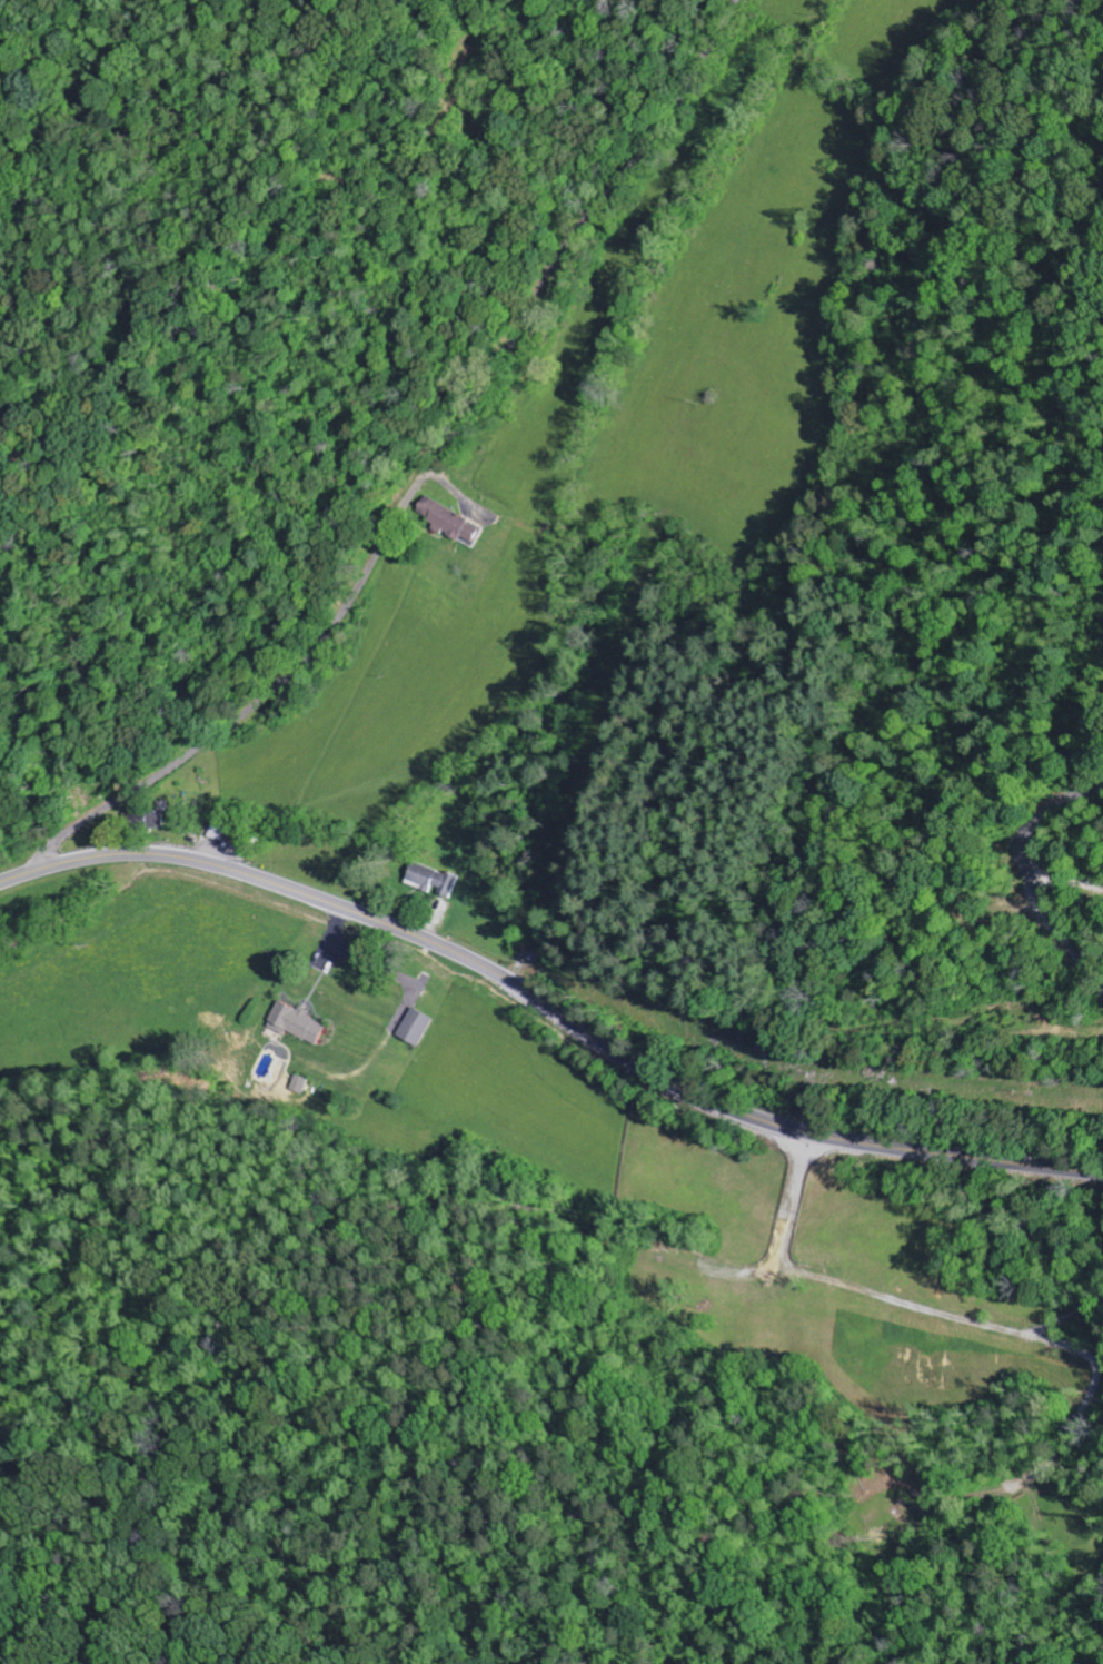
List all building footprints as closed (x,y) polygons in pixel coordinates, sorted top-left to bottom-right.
[(486,529),(426,496),(417,513),(437,524),(435,529),(475,550),(486,529)] [(163,814),(148,815),(148,830),(164,829),(163,814)] [(451,900),(459,881),(417,862),(407,885),(434,897),(435,894),(451,900)] [(288,1033),(320,1047),(328,1027),(310,1019),(312,1014),(302,1009),(301,1012),(280,1003),(269,1028),(286,1036),(288,1033)] [(419,1049),(435,1022),(414,1009),(398,1037),(419,1049)] [(293,1092),(307,1096),(311,1081),(298,1077),(293,1092)]
